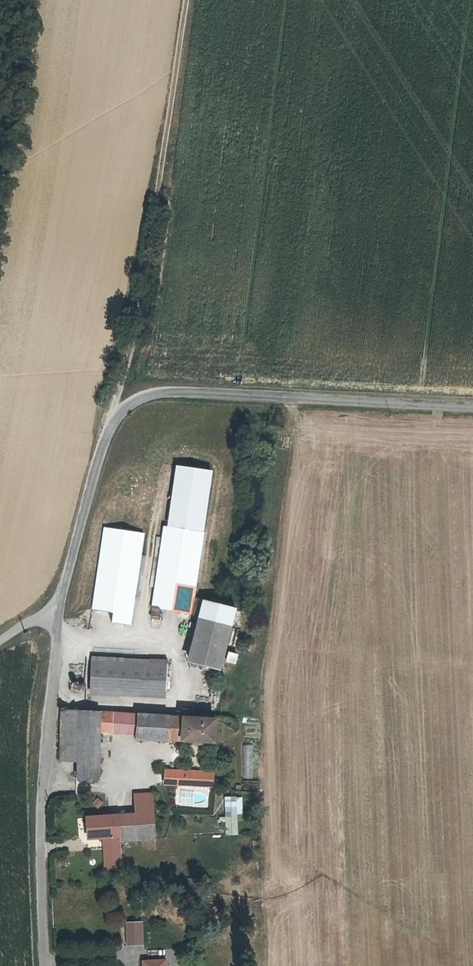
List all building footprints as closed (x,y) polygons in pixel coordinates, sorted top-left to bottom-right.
[(202,532),(164,526),(149,618),(158,620),(159,610),(189,615),(202,532)] [(89,609),(110,613),(109,623),(126,626),(141,533),(104,527),(89,609)] [(229,628),(192,618),(182,664),(219,673),(229,628)] [(223,662),(234,665),(236,654),(225,652),(223,662)] [(165,661),(91,657),(88,691),(163,696),(165,661)] [(79,758),(79,709),(59,709),(59,757),(79,758)] [(114,731),(116,711),(79,709),(79,758),(80,777),(100,777),(101,730),(114,731)] [(114,731),(135,732),(136,712),(116,711),(114,731)] [(136,712),(135,732),(135,736),(214,742),(215,718),(136,712)] [(198,785),(198,769),(168,767),(167,783),(198,785)] [(213,786),(213,770),(198,769),(198,785),(213,786)] [(146,813),(161,812),(161,793),(145,792),(146,813)] [(237,833),(236,813),(243,813),(242,795),(223,796),(225,834),(237,833)] [(146,813),(122,812),(122,814),(123,834),(123,838),(161,837),(161,812),(146,813)] [(122,814),(91,815),(92,835),(107,835),(121,834),(123,834),(122,814)] [(121,834),(107,835),(107,850),(121,849),(121,834)] [(121,849),(107,850),(108,865),(122,864),(121,849)] [(138,947),(151,947),(150,927),(138,927),(138,947)]
